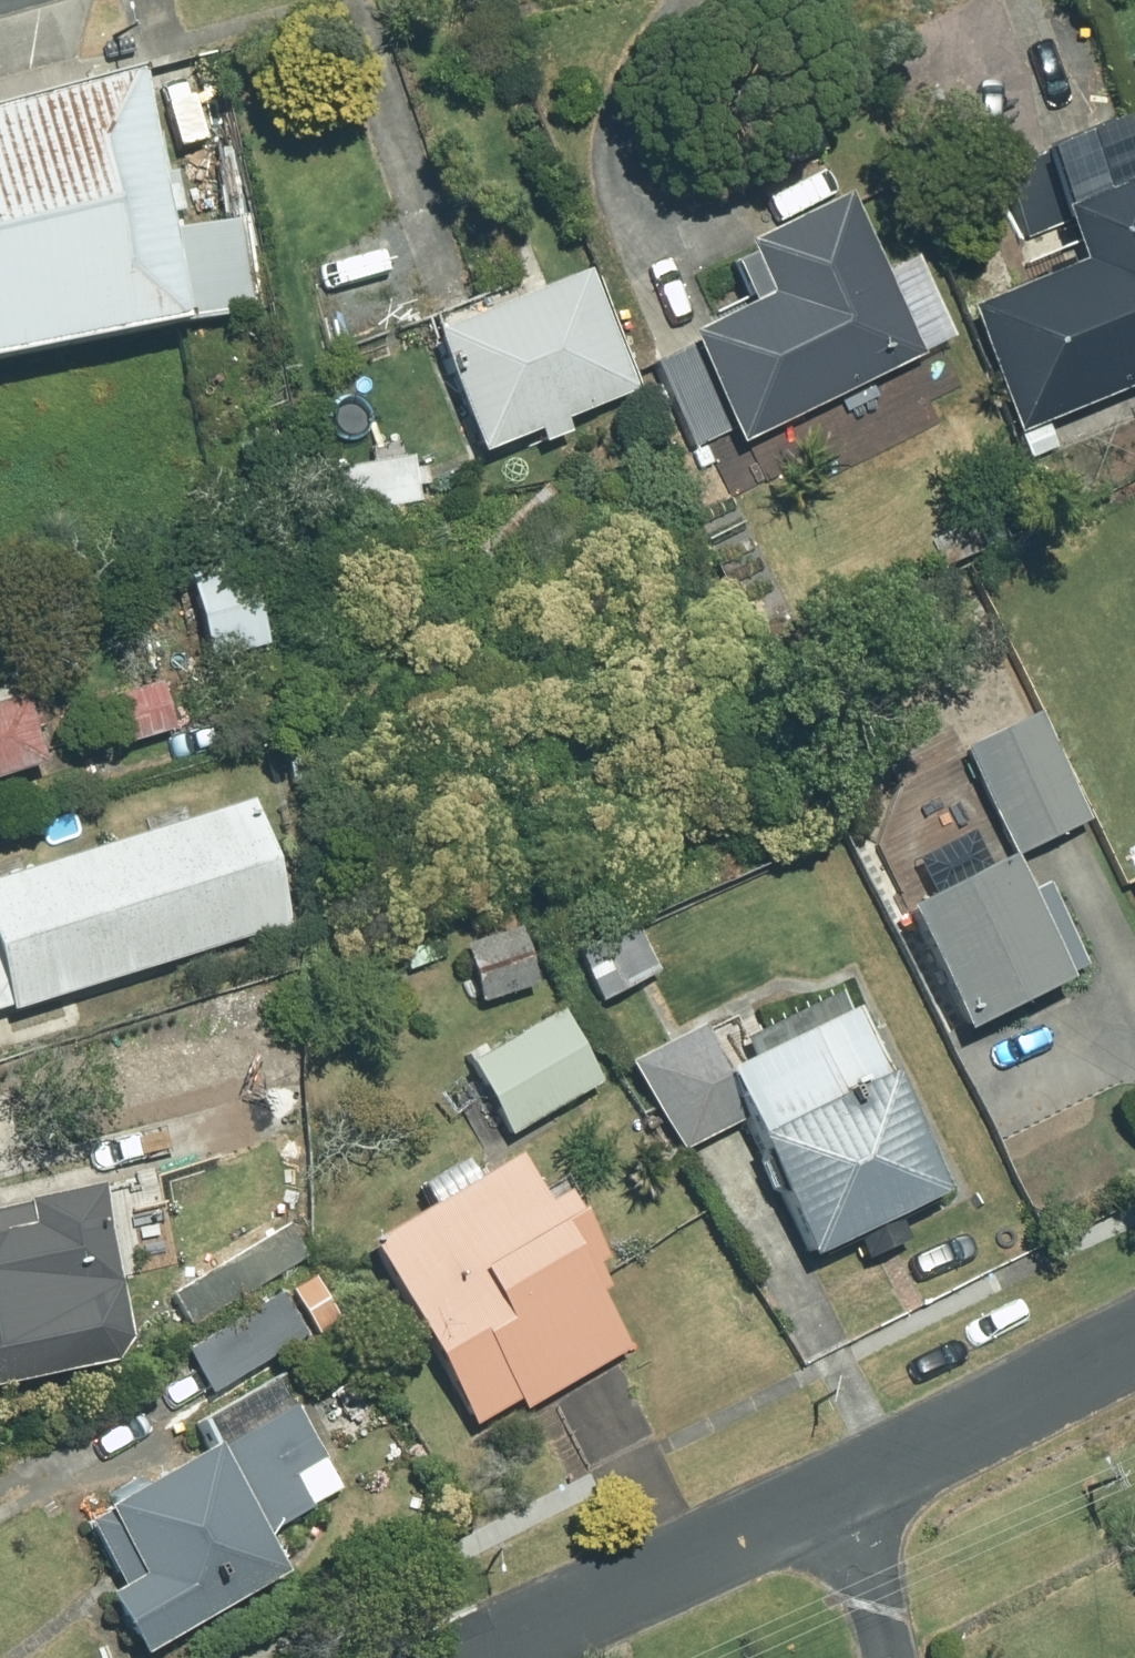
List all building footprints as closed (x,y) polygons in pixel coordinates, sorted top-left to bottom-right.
[(0,108),(0,356),(262,307),(244,216),(158,231),(154,215),(172,211),(165,175),(145,179),(123,75),(0,108)] [(1018,436),(1134,387),(1134,181),(1058,212),(1080,265),(966,311),(1018,436)] [(768,296),(683,336),(737,446),(920,356),(896,306),(907,301),(893,274),(883,279),(841,195),(742,243),(768,296)] [(583,271),(429,335),(478,454),(534,431),(540,444),(566,433),(561,420),(633,390),(583,271)] [(1046,426),(1018,437),(1028,461),(1056,450),(1046,426)] [(681,456),(698,498),(723,487),(706,446),(681,456)] [(409,458),(318,474),(325,518),(416,503),(414,486),(425,484),(422,468),(411,470),(409,458)] [(543,487),(474,549),(500,577),(569,515),(543,487)] [(239,560),(182,575),(207,663),(263,648),(239,560)] [(157,685),(104,701),(117,746),(170,730),(157,685)] [(41,764),(20,696),(0,702),(0,777),(41,764)] [(962,749),(1014,856),(1084,823),(1032,715),(962,749)] [(1001,862),(900,912),(964,1034),(1062,981),(1001,862)] [(0,910),(0,1017),(18,1011),(29,1049),(116,1021),(104,985),(119,981),(97,911),(56,923),(47,896),(0,910)] [(570,952),(596,1002),(656,971),(629,923),(570,952)] [(459,945),(476,1002),(533,986),(516,929),(459,945)] [(699,1027),(632,1061),(681,1151),(741,1122),(809,1259),(857,1235),(870,1259),(911,1238),(899,1213),(939,1193),(848,1012),(723,1071),(699,1027)] [(556,1014),(464,1067),(505,1136),(595,1084),(556,1014)] [(606,1289),(592,1266),(599,1262),(560,1195),(540,1205),(512,1157),(362,1244),(472,1428),(518,1401),(522,1408),(624,1349),(594,1296),(606,1289)] [(21,1230),(0,1234),(0,1388),(108,1364),(125,1344),(93,1192),(16,1209),(21,1230)] [(169,1294),(187,1327),(306,1258),(288,1227),(169,1294)] [(294,1267),(264,1284),(277,1305),(306,1288),(294,1267)] [(259,1534),(339,1489),(292,1405),(98,1513),(134,1580),(101,1598),(134,1657),(135,1657),(282,1575),(259,1534)]
